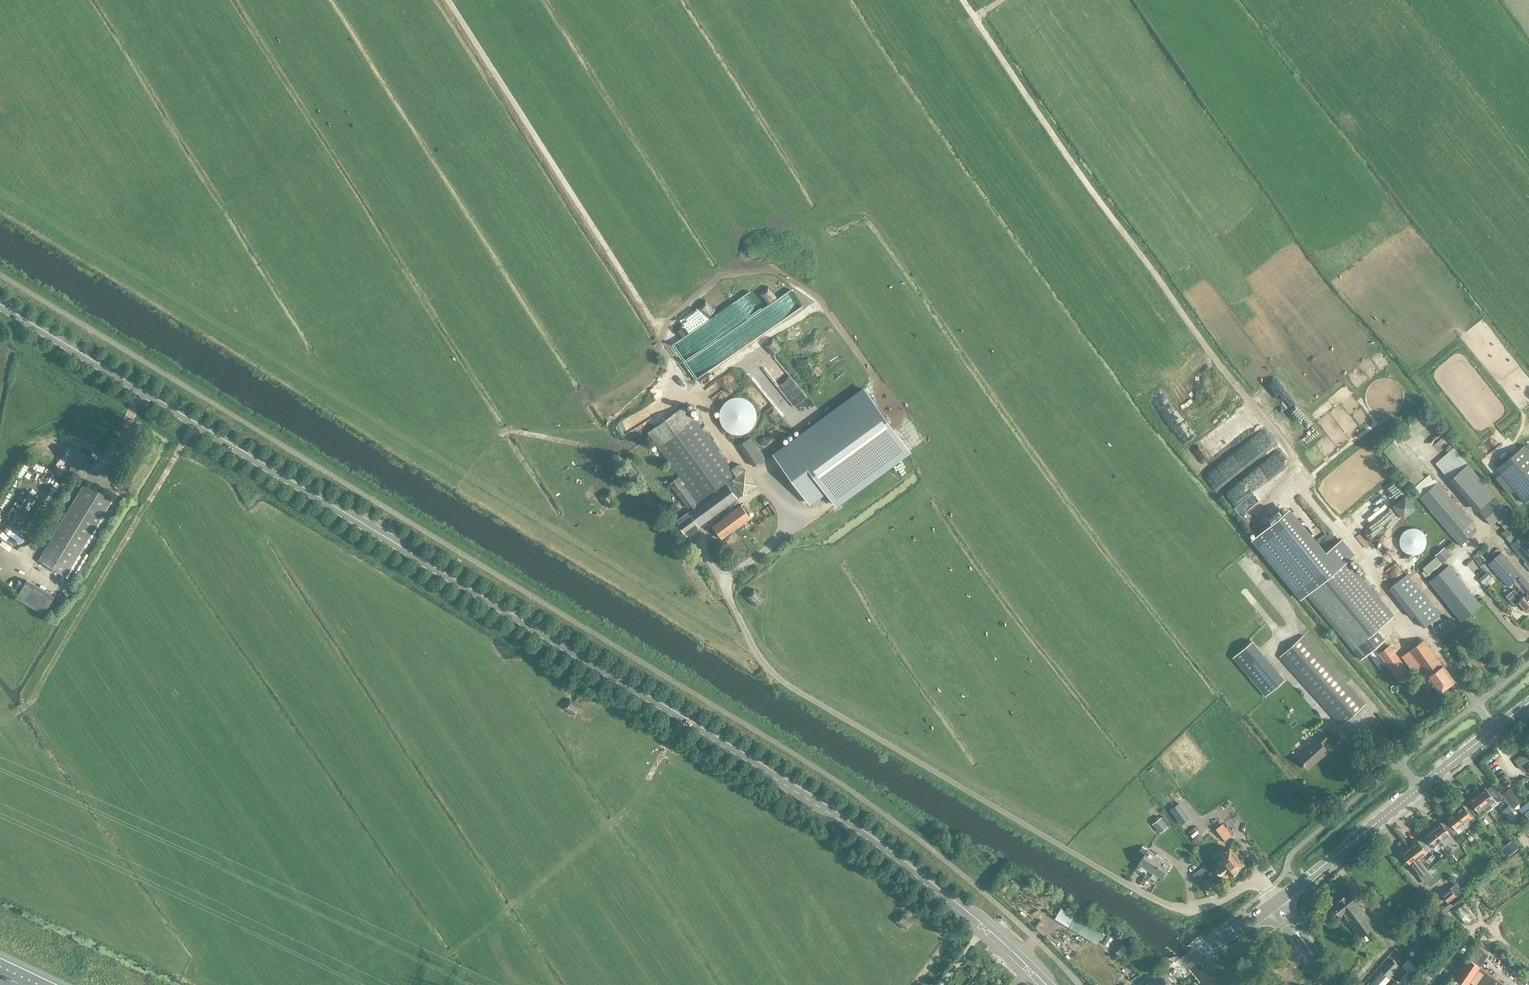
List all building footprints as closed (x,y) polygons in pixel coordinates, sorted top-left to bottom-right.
[(769,304),(776,298),(768,287),(760,293),(769,304)] [(753,290),(672,341),(683,359),(764,307),(753,290)] [(780,299),(684,359),(695,376),(791,316),(780,299)] [(708,317),(715,311),(707,301),(699,306),(708,317)] [(773,355),(781,349),(773,339),(765,344),(773,355)] [(809,402),(776,360),(765,368),(798,411),(809,402)] [(796,412),(763,369),(752,378),(785,420),(796,412)] [(826,492),(837,506),(911,452),(863,387),(773,453),(811,504),(826,492)] [(758,415),(757,411),(756,407),(754,404),(752,401),(748,397),(745,396),(741,395),(737,395),(733,395),(729,397),(726,399),(723,401),(720,405),(719,408),(718,412),(718,416),(719,420),(720,423),(722,427),(724,429),(728,432),(731,433),(734,434),(738,435),(742,434),(745,433),(747,432),(751,429),(754,427),(756,423),(757,420),(758,415)] [(730,480),(743,470),(737,463),(729,469),(683,405),(644,433),(676,477),(667,484),(685,509),(690,505),(692,508),(674,521),(685,536),(741,494),(730,480)] [(775,423),(782,418),(774,407),(767,412),(775,423)] [(1241,480),(1276,448),(1266,437),(1211,486),(1218,495),(1238,477),(1241,480)] [(1423,476),(1397,445),(1386,455),(1412,486),(1423,476)] [(81,461),(85,455),(70,446),(63,458),(82,469),(85,463),(81,461)] [(1506,484),(1523,504),(1528,499),(1528,456),(1522,447),(1495,470),(1506,484)] [(1451,478),(1478,510),(1495,496),(1453,448),(1435,464),(1449,480),(1451,478)] [(1268,468),(1230,488),(1237,502),(1275,482),(1268,468)] [(747,472),(734,481),(744,496),(757,487),(747,472)] [(1419,498),(1454,538),(1460,545),(1474,532),(1468,525),(1472,522),(1434,479),(1433,480),(1428,474),(1413,488),(1421,496),(1419,498)] [(84,483),(38,560),(65,577),(112,499),(84,483)] [(610,507),(618,502),(611,491),(603,495),(610,507)] [(40,505),(25,496),(12,520),(20,524),(27,510),(36,514),(40,505)] [(1404,497),(1392,507),(1402,518),(1414,509),(1404,497)] [(1507,512),(1495,498),(1479,512),(1491,526),(1507,512)] [(750,517),(740,504),(711,526),(721,538),(750,517)] [(1390,510),(1371,527),(1375,531),(1359,545),(1364,550),(1399,520),(1390,510)] [(1349,565),(1356,557),(1344,540),(1336,548),(1317,527),(1311,533),(1291,511),(1252,542),(1301,601),(1306,596),(1352,650),(1392,616),(1349,565)] [(1511,524),(1506,518),(1500,524),(1505,530),(1511,524)] [(1522,535),(1521,533),(1522,532),(1514,522),(1501,533),(1511,545),(1510,545),(1528,567),(1528,542),(1523,535),(1522,535)] [(1423,538),(1422,533),(1421,530),(1419,528),(1417,527),(1415,525),(1412,524),(1410,524),(1407,524),(1405,525),(1401,527),(1398,530),(1397,532),(1396,537),(1396,539),(1397,542),(1397,544),(1399,546),(1401,548),(1403,550),(1408,551),(1411,551),(1414,550),(1416,549),(1419,548),(1421,544),(1422,541),(1423,538)] [(1451,555),(1444,548),(1435,556),(1442,563),(1451,555)] [(1509,588),(1515,583),(1522,576),(1501,553),(1488,564),(1509,588)] [(1429,581),(1461,621),(1481,606),(1449,565),(1429,581)] [(1408,575),(1392,589),(1423,627),(1439,615),(1408,575)] [(1522,576),(1515,583),(1526,596),(1522,599),(1521,598),(1514,589),(1506,596),(1514,605),(1517,602),(1526,612),(1527,611),(1528,613),(1528,584),(1522,576)] [(53,596),(26,580),(16,597),(43,613),(53,596)] [(1483,591),(1490,586),(1486,581),(1479,586),(1483,591)] [(756,606),(763,600),(754,589),(747,595),(756,606)] [(1433,630),(1441,640),(1452,631),(1444,621),(1433,630)] [(1389,646),(1379,634),(1356,652),(1363,661),(1389,646)] [(1279,657),(1341,726),(1364,705),(1302,636),(1279,657)] [(1455,681),(1423,639),(1400,656),(1420,682),(1426,677),(1439,694),(1455,681)] [(1232,657),(1265,696),(1283,680),(1251,641),(1232,657)] [(1389,646),(1378,653),(1399,682),(1410,674),(1389,646)] [(580,708),(569,700),(563,707),(574,715),(580,708)] [(1328,740),(1320,732),(1315,738),(1316,739),(1297,758),(1308,769),(1327,751),(1323,746),(1328,740)] [(568,740),(574,744),(578,739),(573,734),(568,740)] [(1477,788),(1473,791),(1488,810),(1491,807),(1489,804),(1493,801),(1495,803),(1502,798),(1492,785),(1486,790),(1484,788),(1480,792),(1477,788)] [(1465,803),(1466,804),(1474,815),(1478,812),(1481,815),(1488,810),(1473,791),(1470,794),(1473,797),(1465,803)] [(1180,803),(1170,811),(1181,825),(1190,818),(1180,803)] [(1454,812),(1465,827),(1469,824),(1466,821),(1471,817),(1474,815),(1466,804),(1462,806),(1454,812)] [(1509,805),(1502,810),(1511,822),(1517,817),(1509,805)] [(1528,823),(1528,805),(1520,812),(1528,823)] [(1498,815),(1492,809),(1489,811),(1494,818),(1498,815)] [(1465,827),(1454,812),(1446,818),(1448,822),(1445,825),(1454,836),(1465,827)] [(1159,820),(1152,826),(1159,834),(1166,828),(1159,820)] [(1439,823),(1431,829),(1443,844),(1447,841),(1449,842),(1453,839),(1452,838),(1454,836),(1445,825),(1443,822),(1440,824),(1439,823)] [(1440,847),(1443,844),(1431,829),(1423,836),(1424,837),(1421,839),(1429,849),(1437,843),(1440,847)] [(1194,837),(1186,840),(1189,846),(1196,843),(1194,837)] [(1421,855),(1429,849),(1421,839),(1418,842),(1417,840),(1409,846),(1421,862),(1424,859),(1421,855)] [(1448,843),(1444,846),(1449,853),(1453,850),(1448,843)] [(1421,862),(1409,846),(1401,853),(1405,858),(1404,858),(1405,859),(1406,859),(1413,868),(1416,865),(1419,868),(1423,865),(1421,862)] [(1449,853),(1444,846),(1441,849),(1446,855),(1449,853)] [(1239,870),(1238,869),(1242,866),(1228,849),(1220,855),(1222,858),(1217,862),(1220,865),(1215,869),(1221,876),(1225,873),(1229,877),(1231,876),(1234,876),(1236,874),(1237,872),(1239,870)] [(1148,850),(1139,863),(1150,871),(1152,867),(1155,869),(1154,870),(1162,876),(1170,865),(1148,850)] [(1432,853),(1422,862),(1428,870),(1438,861),(1432,853)] [(1444,892),(1450,900),(1456,895),(1450,887),(1444,892)] [(1359,904),(1350,892),(1332,906),(1340,917),(1342,915),(1358,938),(1374,927),(1358,905),(1359,904)] [(1391,904),(1386,898),(1377,906),(1393,926),(1402,918),(1391,904)] [(1056,909),(1050,918),(1087,940),(1099,947),(1105,938),(1056,909)] [(902,913),(895,920),(906,929),(912,922),(902,913)] [(1121,957),(1126,948),(1121,945),(1116,954),(1121,957)] [(1378,966),(1366,954),(1349,973),(1362,984),(1378,966)] [(1391,959),(1368,984),(1382,984),(1399,966),(1391,959)] [(1469,959),(1455,978),(1465,984),(1468,984),(1469,983),(1472,984),(1504,984),(1469,959)]
